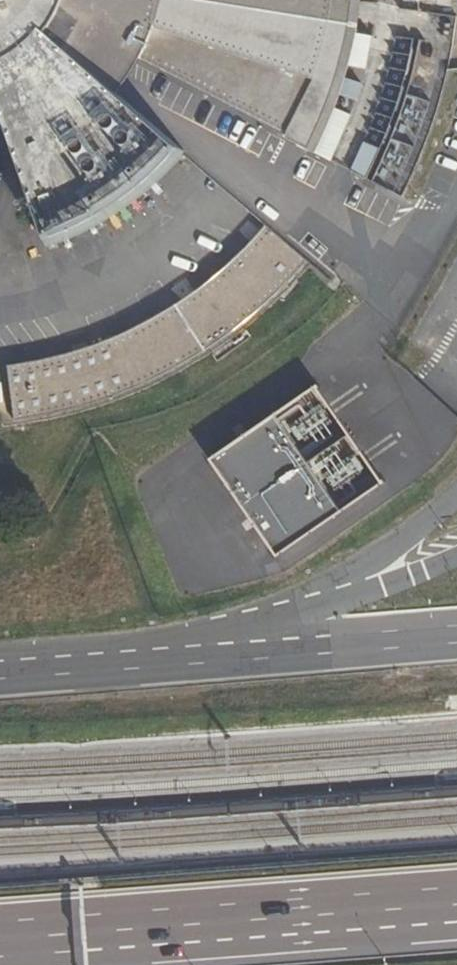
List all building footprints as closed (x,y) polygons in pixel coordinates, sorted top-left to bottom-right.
[(50,246),(72,238),(92,228),(112,216),(131,203),(149,189),(166,174),(183,155),(38,29),(43,20),(122,89),(141,58),(311,147),(403,195),(416,168),(428,139),(438,111),(447,81),(449,69),(456,69),(456,0),(0,0),(0,106),(50,246)] [(0,171),(0,195),(9,176),(0,171)] [(5,368),(12,427),(28,426),(48,423),(67,419),(86,414),(101,409),(124,402),(142,395),(156,389),(174,380),(192,370),(205,362),(222,351),(235,342),(247,332),(259,322),(265,316),(280,303),(288,294),(296,286),(304,277),(311,268),(267,227),(258,237),(251,245),(244,252),(234,261),(221,273),(210,282),(183,302),(165,313),(151,321),(135,329),(123,335),(98,345),(82,350),(65,356),(42,361),(19,366),(5,368)] [(313,388),(205,463),(273,561),(381,487),(313,388)]
